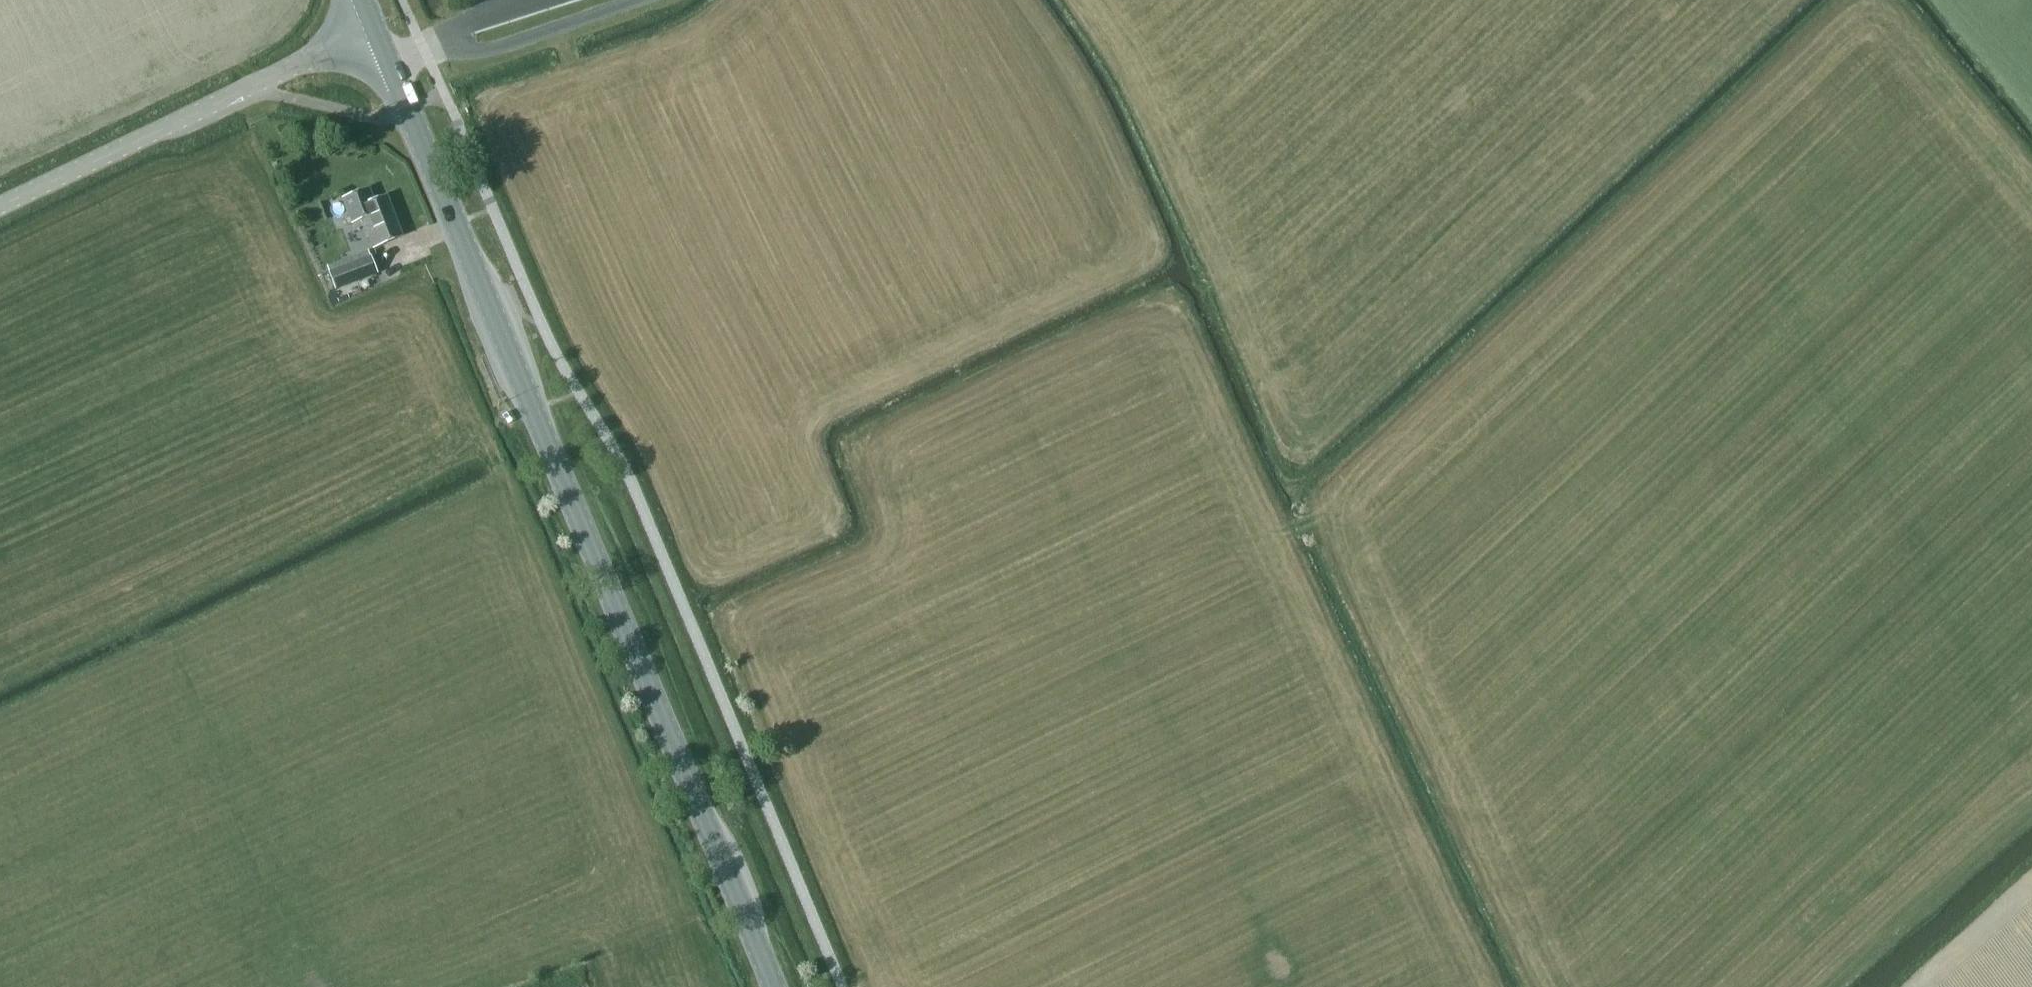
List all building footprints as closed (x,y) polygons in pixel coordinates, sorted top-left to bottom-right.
[(352,223),(363,219),(373,246),(401,235),(387,197),(373,202),(369,189),(343,199),(352,223)] [(371,255),(370,255),(368,250),(327,265),(329,271),(328,271),(335,289),(378,273),(371,255)] [(362,282),(365,287),(370,284),(367,279),(362,282)]
